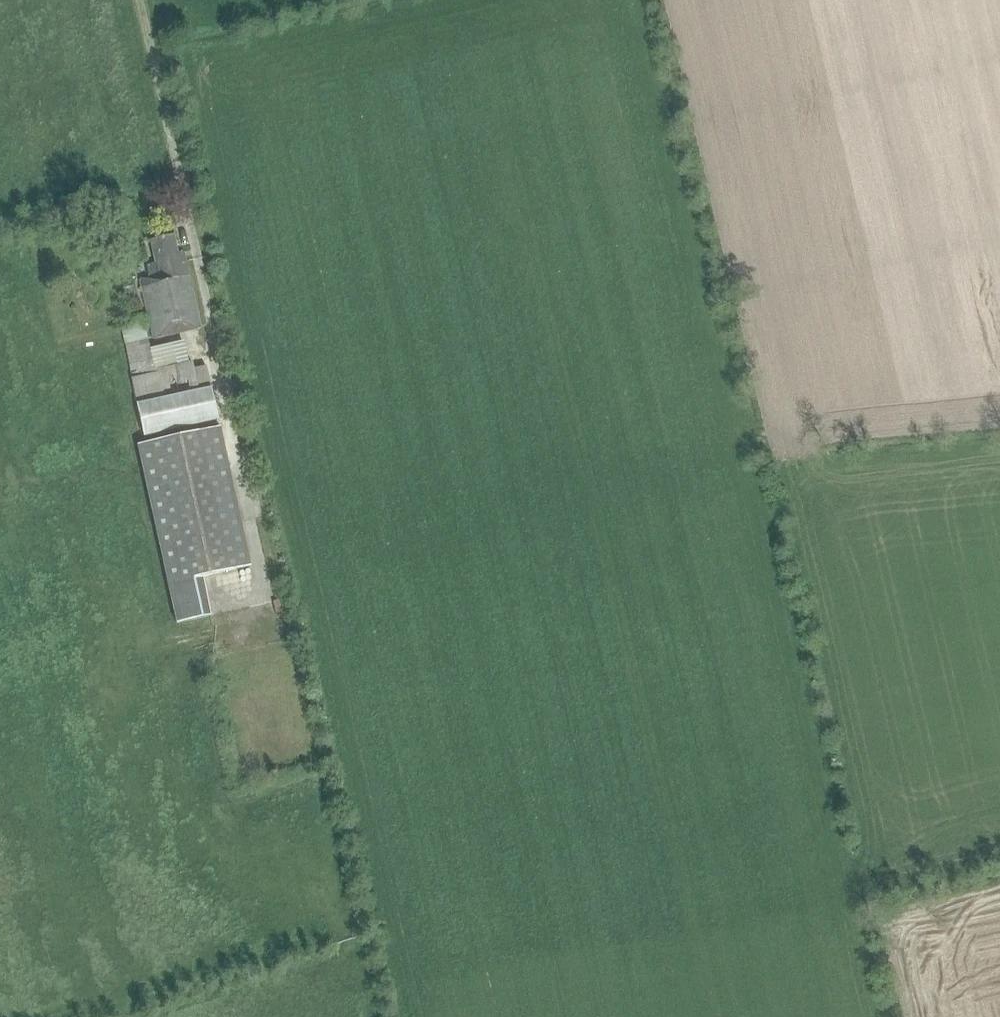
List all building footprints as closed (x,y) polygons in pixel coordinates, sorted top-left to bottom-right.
[(173,235),(150,241),(155,264),(148,266),(150,277),(139,280),(153,340),(201,329),(183,252),(177,254),(173,235)] [(150,348),(143,318),(118,324),(145,436),(218,418),(206,365),(195,368),(193,359),(189,360),(184,340),(150,348)] [(137,445),(176,623),(211,616),(202,577),(250,566),(220,427),(137,445)]
